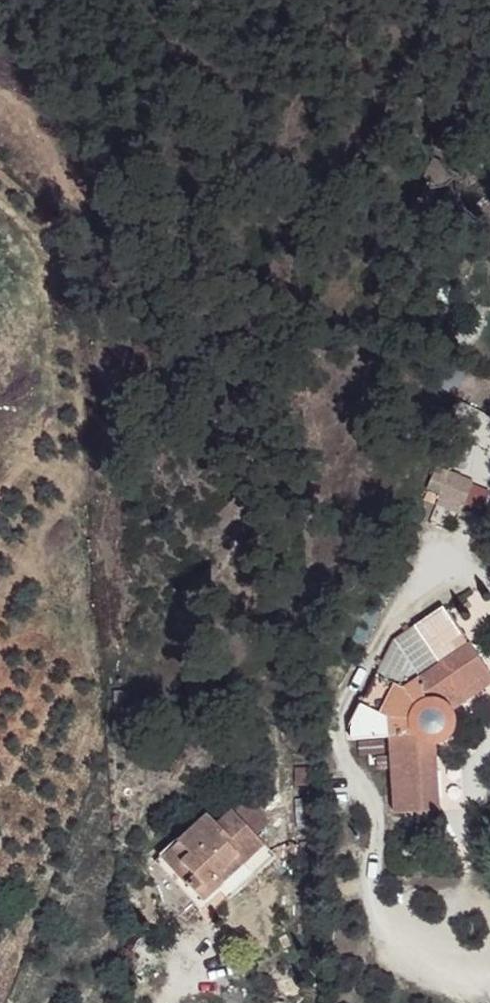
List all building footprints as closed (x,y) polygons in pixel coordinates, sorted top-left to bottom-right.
[(444,470),(430,504),(462,516),(475,483),(444,470)] [(489,670),(489,613),(474,582),(422,612),(398,655),(389,688),(418,696),(411,792),(453,796),(460,727),(470,721),(475,711),(477,699),(474,689),(470,682),(489,670)] [(203,822),(194,814),(162,838),(172,848),(164,857),(177,872),(169,879),(181,886),(169,898),(182,912),(204,889),(198,881),(204,877),(197,868),(218,852),(229,859),(245,839),(216,808),(203,822)] [(172,848),(162,838),(146,854),(169,879),(177,872),(164,857),(172,848)]
